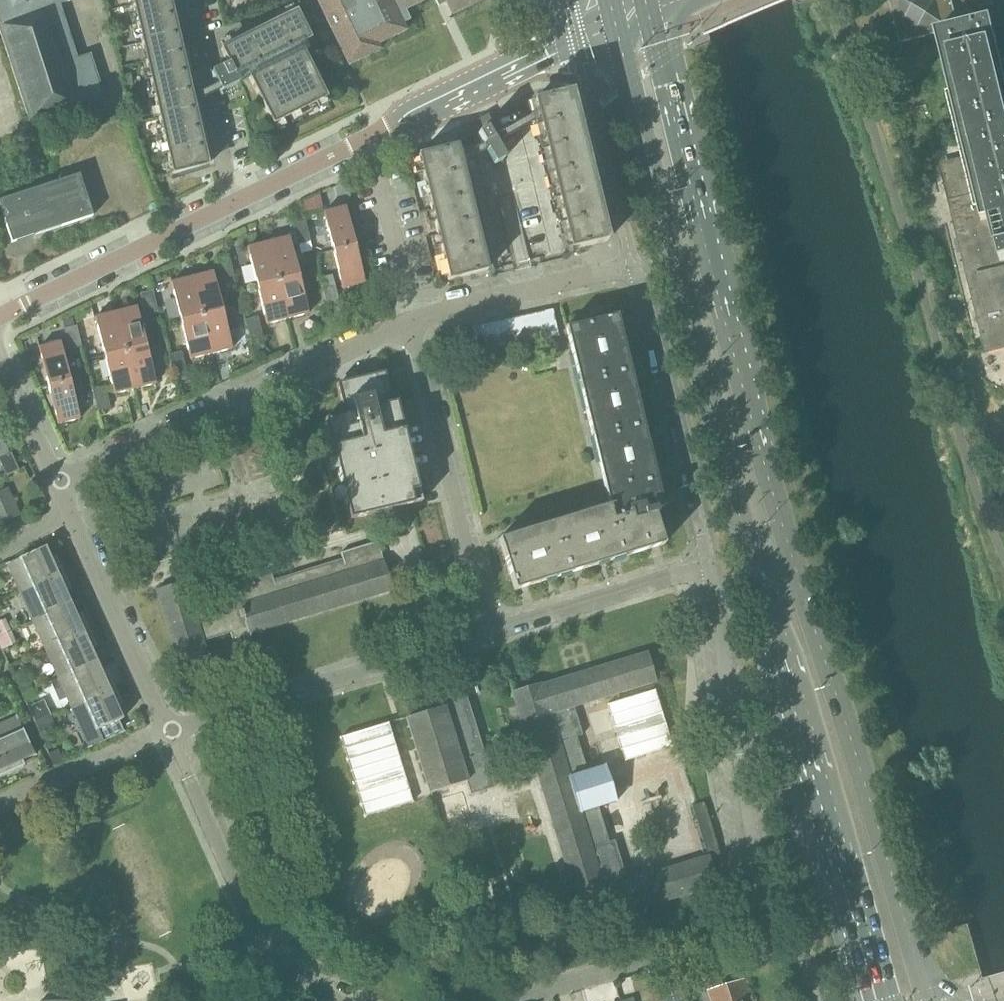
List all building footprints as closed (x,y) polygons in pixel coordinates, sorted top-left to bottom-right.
[(2,22),(0,23),(0,32),(0,33),(30,124),(38,122),(39,124),(48,121),(49,123),(65,117),(65,115),(73,113),(73,110),(105,100),(90,54),(78,58),(60,4),(72,0),(0,0),(0,16),(2,22)] [(169,0),(132,0),(172,175),(208,167),(169,0)] [(318,6),(317,6),(318,8),(319,7),(323,15),(322,16),(322,17),(324,16),(337,43),(336,43),(336,44),(337,44),(341,52),(340,53),(341,54),(342,53),(349,68),(350,67),(350,66),(358,62),(359,63),(360,62),(359,61),(368,57),(368,58),(369,58),(369,57),(377,52),(378,54),(379,53),(375,46),(384,42),(384,43),(385,43),(385,42),(393,37),(393,39),(395,38),(394,37),(402,33),(403,34),(404,33),(401,26),(409,22),(404,12),(405,12),(404,10),(413,6),(413,7),(415,7),(414,6),(422,1),(423,3),(424,2),(423,1),(425,0),(315,0),(318,6)] [(438,7),(447,3),(453,15),(483,1),(482,0),(435,0),(438,7)] [(900,44),(936,35),(967,157),(942,163),(946,179),(952,205),(982,325),(988,348),(1003,344),(1003,70),(992,20),(974,24),(972,15),(964,10),(955,12),(953,3),(952,0),(889,0),(900,44)] [(326,99),(302,52),(299,45),(310,39),(296,12),(221,49),(228,64),(212,72),(222,91),(249,78),(273,125),(326,99)] [(569,251),(585,247),(608,241),(571,93),(533,102),(569,251)] [(474,128),(478,135),(486,151),(494,165),(504,160),(496,145),(502,142),(492,126),(493,126),(489,119),(474,128)] [(448,280),(487,271),(456,146),(418,156),(448,280)] [(79,174),(0,200),(0,209),(11,243),(93,216),(79,174)] [(324,212),(333,251),(355,245),(346,207),(324,212)] [(293,224),(295,234),(308,231),(306,220),(293,224)] [(308,231),(295,234),(298,245),(311,242),(308,231)] [(268,242),(278,281),(299,275),(289,237),(268,242)] [(248,247),(257,286),(278,281),(268,242),(248,247)] [(355,245),(333,251),(343,289),(365,283),(355,245)] [(217,259),(219,269),(232,266),(229,255),(217,259)] [(232,266),(219,269),(222,280),(228,278),(234,277),(235,276),(232,266)] [(213,272),(192,277),(202,316),(223,310),(213,272)] [(299,275),(278,281),(288,319),(309,314),(299,275)] [(192,277),(171,282),(181,321),(202,316),(192,277)] [(278,281),(257,286),(267,324),(288,319),(278,281)] [(322,284),(324,295),(337,292),(334,281),(322,284)] [(140,293),(143,304),(156,301),(153,290),(140,293)] [(337,292),(324,295),(327,305),(340,302),(337,292)] [(156,301),(143,304),(145,315),(158,311),(156,301)] [(137,307),(116,312),(126,351),(147,345),(137,307)] [(223,310),(202,316),(204,325),(212,354),(232,349),(228,332),(238,329),(233,308),(223,310)] [(557,334),(555,325),(552,309),(539,312),(544,336),(557,334)] [(126,351),(116,312),(95,317),(105,356),(126,351)] [(532,339),(544,336),(539,312),(527,314),(532,339)] [(521,342),(532,339),(527,314),(516,317),(521,342)] [(564,323),(579,382),(630,369),(617,314),(573,324),(572,321),(564,323)] [(202,316),(181,321),(182,325),(191,359),(212,354),(204,325),(202,316)] [(261,327),(260,325),(258,316),(245,319),(248,330),(261,327)] [(510,344),(521,342),(516,317),(504,319),(510,344)] [(499,346),(510,344),(504,319),(493,322),(499,346)] [(487,349),(499,346),(493,322),(482,324),(487,349)] [(476,351),(487,349),(482,324),(471,327),(476,351)] [(64,329),(67,339),(79,336),(77,325),(64,329)] [(251,340),(263,337),(261,327),(248,330),(251,340)] [(465,354),(476,351),(471,327),(459,329),(465,354)] [(79,336),(67,339),(69,350),(82,346),(79,336)] [(39,348),(48,386),(70,381),(61,342),(39,348)] [(147,345),(126,351),(135,389),(156,384),(155,380),(159,378),(161,365),(157,347),(148,349),(147,345)] [(126,351),(105,356),(114,394),(135,389),(126,351)] [(172,365),(184,362),(182,351),(169,355),(172,365)] [(184,362),(172,365),(174,376),(187,372),(184,362)] [(644,424),(630,369),(579,382),(592,437),(644,424)] [(397,402),(392,403),(384,372),(366,377),(367,379),(360,381),(360,378),(336,384),(344,415),(325,419),(349,520),(416,504),(414,492),(418,491),(413,471),(409,472),(406,463),(411,461),(397,402)] [(70,381),(48,386),(58,424),(80,419),(79,415),(80,414),(82,387),(80,378),(70,381)] [(93,390),(95,400),(108,397),(105,386),(93,390)] [(108,397),(95,400),(98,411),(111,407),(108,397)] [(657,479),(644,424),(592,437),(606,491),(657,479)] [(7,475),(20,469),(11,450),(7,452),(0,436),(0,460),(7,475)] [(664,507),(657,479),(606,491),(609,504),(607,505),(623,557),(664,544),(656,509),(664,507)] [(0,493),(0,498),(9,519),(20,514),(9,489),(0,493)] [(9,519),(0,498),(0,523),(9,519)] [(607,505),(552,521),(568,574),(623,557),(607,505)] [(514,590),(568,574),(552,521),(495,539),(497,547),(500,546),(514,590)] [(202,640),(230,632),(234,644),(251,639),(250,634),(251,634),(250,632),(284,622),(284,623),(286,623),(286,621),(319,611),(320,613),(322,612),(321,610),(354,600),(355,602),(357,601),(357,600),(391,589),(391,591),(392,590),(378,542),(341,553),(343,560),(274,582),(272,574),(235,586),(237,592),(192,606),(185,581),(156,590),(156,591),(158,591),(168,625),(167,625),(167,627),(169,627),(179,660),(178,660),(178,662),(206,654),(202,640)] [(21,594),(64,573),(59,562),(54,564),(46,547),(47,547),(46,545),(5,564),(6,565),(8,564),(21,594)] [(21,594),(33,622),(72,604),(63,586),(68,583),(64,573),(21,594)] [(72,604),(33,622),(46,651),(89,631),(84,619),(79,621),(72,604)] [(9,631),(4,620),(0,621),(0,635),(9,631)] [(46,651),(59,679),(97,662),(89,643),(94,640),(89,631),(46,651)] [(0,636),(0,644),(3,650),(15,644),(9,632),(0,636)] [(711,862),(720,859),(702,800),(691,803),(708,855),(627,880),(614,840),(609,842),(598,808),(616,802),(605,766),(587,771),(576,736),(582,735),(573,706),(657,680),(648,651),(646,651),(647,653),(615,663),(615,661),(613,662),(613,664),(592,670),(591,668),(589,669),(590,671),(566,678),(566,676),(564,677),(564,678),(542,685),(541,682),(512,690),(513,692),(515,691),(529,738),(485,751),(477,726),(468,729),(457,691),(465,689),(461,675),(437,683),(444,706),(406,717),(409,725),(407,726),(407,727),(409,727),(412,737),(410,738),(411,739),(413,739),(416,749),(414,749),(414,751),(417,750),(419,759),(417,760),(418,762),(420,761),(423,771),(420,771),(421,773),(424,773),(427,783),(424,784),(424,785),(427,784),(430,793),(467,781),(471,795),(495,787),(487,761),(531,747),(542,784),(541,784),(541,786),(543,786),(553,819),(551,819),(552,821),(554,821),(564,854),(562,855),(562,857),(564,856),(574,889),(572,890),(573,892),(575,892),(585,926),(583,926),(584,928),(613,919),(612,915),(655,902),(655,904),(657,903),(656,902),(677,895),(677,897),(679,896),(678,894),(715,882),(716,885),(718,884),(711,862)] [(97,662),(59,679),(63,687),(54,691),(59,701),(67,698),(72,708),(115,688),(110,676),(105,678),(97,662)] [(115,688),(72,708),(89,746),(87,747),(88,748),(125,731),(125,730),(124,731),(119,720),(123,718),(123,717),(122,717),(114,700),(119,697),(115,688)] [(672,747),(655,690),(607,704),(625,762),(672,747)] [(35,723),(51,716),(44,700),(28,707),(35,723)] [(0,724),(0,757),(7,772),(18,768),(16,763),(33,755),(34,756),(35,755),(17,714),(15,715),(16,716),(0,724)] [(365,817),(413,802),(388,723),(341,737),(365,817)] [(58,750),(49,754),(54,767),(64,763),(58,750)] [(742,978),(707,988),(711,1000),(749,1000),(742,978)] [(677,982),(655,989),(658,1000),(683,1000),(677,982)]
